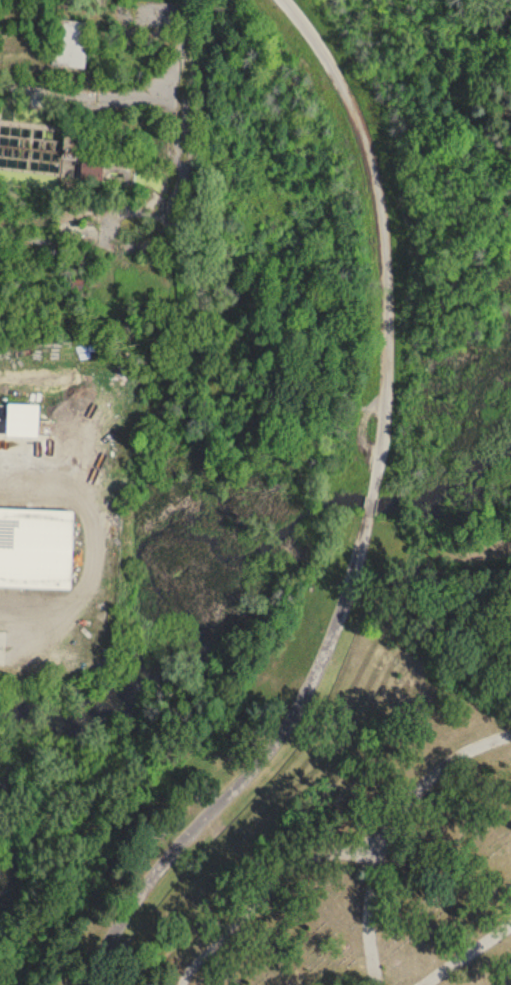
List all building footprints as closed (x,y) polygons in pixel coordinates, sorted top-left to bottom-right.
[(89,23),(56,20),(51,65),(85,68),(89,23)] [(53,126),(43,128),(42,138),(13,136),(11,126),(2,122),(0,123),(0,170),(23,172),(25,180),(24,187),(50,189),(59,188),(59,179),(129,185),(133,185),(135,169),(96,165),(92,151),(92,150),(89,150),(77,153),(79,129),(53,126)] [(79,389),(51,389),(50,412),(79,412),(79,389)] [(72,509),(0,507),(0,585),(70,587),(72,509)]
